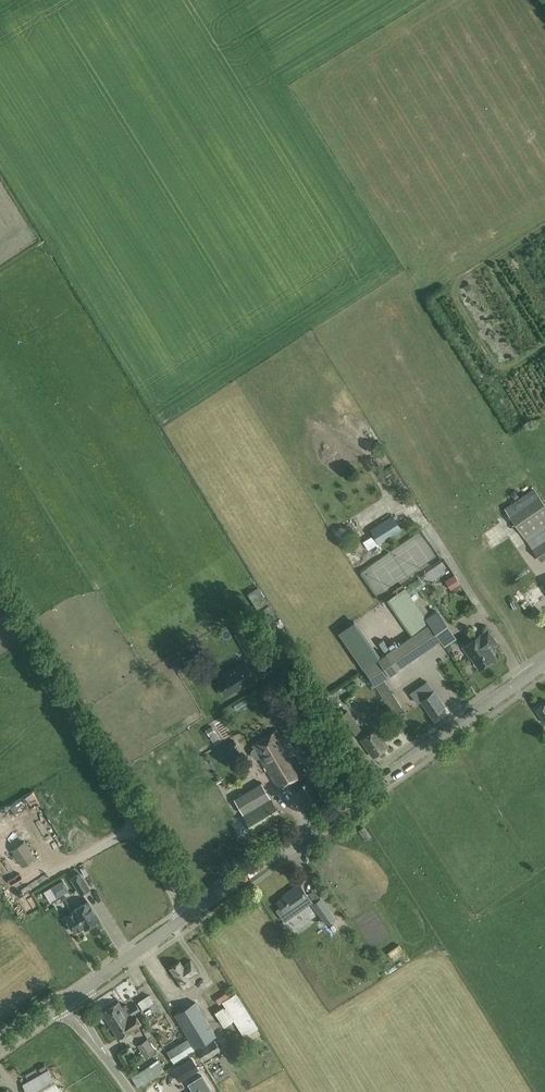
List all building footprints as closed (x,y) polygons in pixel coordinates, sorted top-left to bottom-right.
[(525,537),(542,561),(544,559),(544,507),(533,489),(505,509),(525,537)] [(401,528),(391,514),(370,528),(380,543),(401,528)] [(454,574),(448,578),(454,586),(460,583),(454,574)] [(387,600),(412,637),(365,667),(394,713),(402,708),(384,678),(441,639),(445,645),(456,637),(443,618),(437,609),(425,617),(405,587),(404,588),(402,584),(393,590),(395,594),(387,600)] [(248,594),(256,609),(267,603),(259,588),(248,594)] [(534,596),(531,590),(523,594),(527,600),(534,596)] [(268,606),(260,611),(268,625),(277,619),(268,606)] [(249,625),(236,633),(251,658),(264,650),(249,625)] [(273,649),(285,642),(278,628),(265,635),(273,649)] [(480,635),(464,646),(465,647),(467,645),(473,653),(470,655),(471,655),(480,667),(495,657),(488,648),(490,647),(488,644),(494,639),(488,631),(480,636),(480,635)] [(231,669),(219,676),(224,685),(228,693),(241,685),(253,678),(248,670),(243,662),(231,669)] [(418,694),(421,698),(421,699),(430,715),(445,706),(435,690),(433,691),(430,685),(418,694)] [(536,709),(544,723),(544,702),(536,709)] [(360,728),(348,709),(338,716),(350,734),(360,728)] [(373,757),(388,746),(376,729),(361,739),(373,757)] [(278,788),(302,773),(277,730),(253,745),(278,788)] [(231,749),(237,745),(234,740),(228,744),(231,749)] [(297,785),(306,800),(318,794),(309,779),(297,785)] [(234,799),(243,815),(254,833),(282,816),(271,798),(262,782),(234,799)] [(372,836),(364,826),(358,830),(366,841),(372,836)] [(23,866),(35,858),(25,841),(12,850),(23,866)] [(53,868),(31,882),(34,887),(56,874),(53,868)] [(71,878),(81,894),(89,888),(79,873),(71,878)] [(68,890),(62,880),(51,887),(57,897),(68,890)] [(285,922),(312,902),(299,883),(286,893),(287,894),(277,901),(281,906),(276,910),(285,922)] [(330,911),(321,897),(313,903),(322,916),(330,911)] [(74,911),(65,916),(68,921),(67,923),(69,927),(72,927),(75,932),(84,926),(85,928),(99,919),(88,901),(74,910),(74,911)] [(305,926),(312,922),(309,917),(302,922),(305,926)] [(181,985),(207,969),(196,952),(171,968),(181,985)] [(210,977),(205,980),(212,991),(217,987),(210,977)] [(126,1003),(122,1006),(119,1001),(102,1012),(110,1026),(121,1019),(118,1015),(125,1011),(128,1015),(131,1013),(132,1015),(135,1013),(135,1012),(140,1010),(136,1003),(129,1007),(126,1003)] [(195,1048),(216,1035),(195,1002),(175,1014),(195,1048)] [(121,1019),(110,1026),(118,1039),(133,1029),(135,1032),(140,1029),(138,1026),(142,1024),(135,1013),(132,1015),(131,1013),(128,1015),(125,1011),(118,1015),(121,1019)] [(137,1045),(145,1057),(155,1051),(153,1048),(158,1044),(152,1035),(147,1038),(137,1045)] [(174,1062),(194,1049),(187,1038),(167,1051),(174,1062)] [(214,1040),(197,1050),(204,1061),(221,1050),(214,1040)] [(202,1064),(195,1053),(170,1068),(178,1079),(202,1064)] [(132,1076),(138,1087),(145,1083),(144,1082),(146,1080),(143,1075),(142,1076),(143,1075),(141,1070),(138,1071),(139,1072),(132,1076)] [(23,1085),(27,1091),(54,1091),(59,1089),(49,1071),(23,1085)] [(200,1071),(186,1080),(191,1088),(185,1091),(202,1091),(210,1087),(200,1071)]
